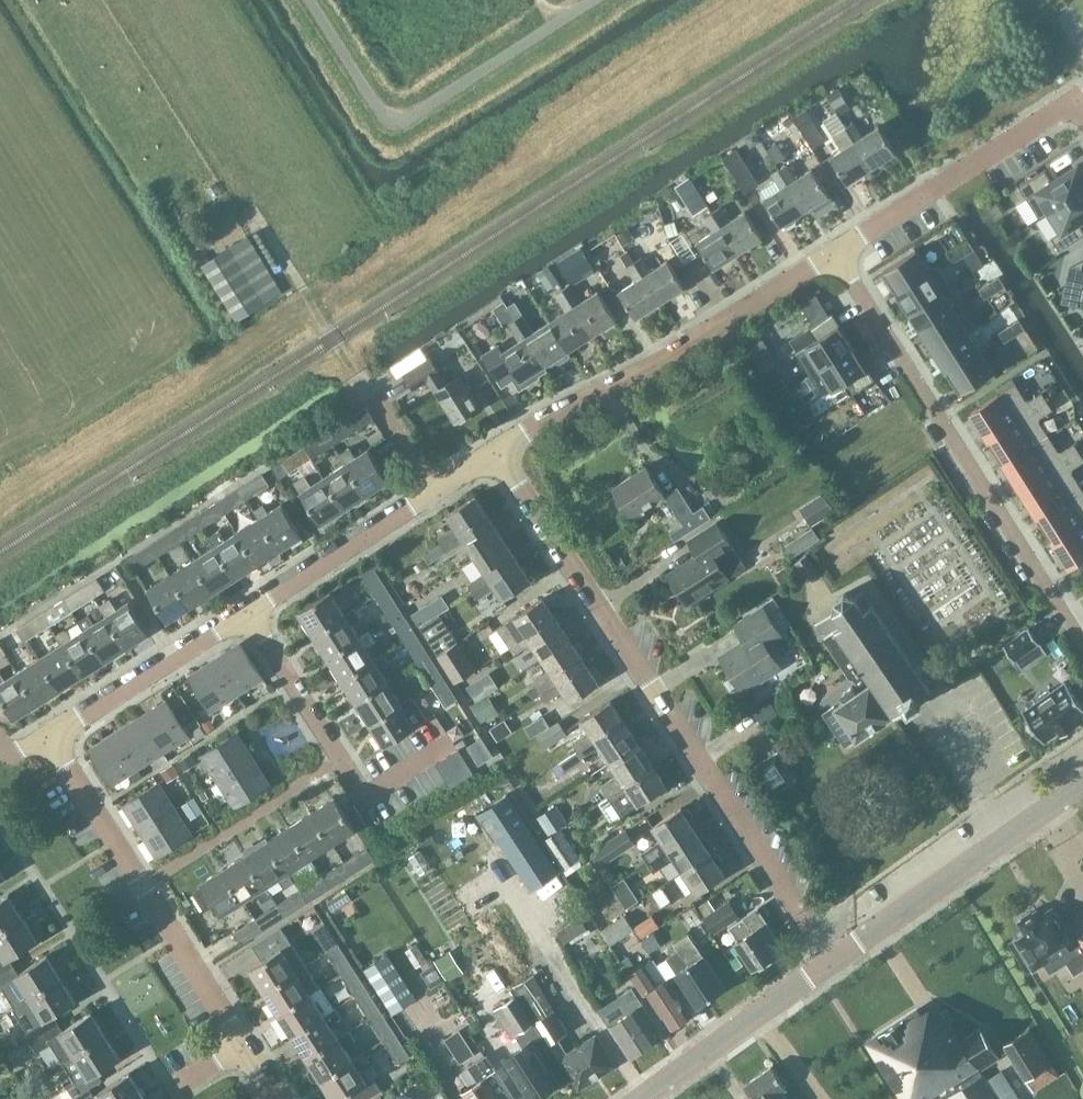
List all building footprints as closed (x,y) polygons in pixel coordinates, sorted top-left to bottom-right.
[(809,110),(795,118),(815,149),(828,141),(809,110)] [(795,157),(811,147),(790,116),(775,126),(795,157)] [(855,122),(848,127),(875,169),(899,154),(881,126),(865,137),(855,122)] [(875,169),(848,127),(835,135),(836,138),(844,149),(832,157),(850,185),(875,169)] [(761,184),(739,149),(724,158),(747,193),(761,184)] [(795,179),(787,165),(780,170),(806,211),(830,197),(812,169),(795,179)] [(1081,170),(1078,165),(1054,181),(1046,169),(1020,186),(1040,218),(1051,212),(1051,211),(1082,191),(1082,169),(1081,170)] [(777,181),(761,190),(783,226),(806,211),(780,170),(773,174),(777,181)] [(709,205),(691,177),(678,185),(695,214),(709,205)] [(1051,211),(1051,212),(1063,230),(1052,237),(1060,250),(1082,235),(1082,227),(1080,222),(1082,220),(1082,191),(1051,211)] [(765,238),(747,210),(730,221),(722,207),(714,212),(740,253),(765,238)] [(740,253),(714,212),(707,216),(715,231),(700,240),(717,268),(740,253)] [(248,236),(204,264),(239,320),(265,303),(283,291),(248,236)] [(961,245),(967,255),(975,249),(968,240),(961,245)] [(958,260),(967,255),(961,245),(952,250),(958,260)] [(622,256),(638,280),(622,290),(639,317),(663,301),(637,260),(631,250),(622,256)] [(884,271),(897,291),(930,271),(917,250),(884,271)] [(643,256),(637,260),(663,301),(686,286),(670,260),(653,271),(643,256)] [(897,291),(910,311),(943,291),(930,271),(897,291)] [(1000,276),(989,283),(996,292),(1006,286),(1000,276)] [(985,299),(996,292),(989,283),(979,289),(985,299)] [(584,301),(573,285),(566,290),(594,335),(618,320),(600,291),(584,301)] [(569,311),(553,321),(571,350),(594,335),(566,290),(559,294),(569,311)] [(910,311),(922,331),(955,311),(943,291),(910,311)] [(515,303),(509,307),(517,320),(523,315),(515,303)] [(955,311),(922,331),(935,351),(968,331),(955,311)] [(833,313),(790,340),(811,373),(854,347),(845,333),(846,333),(833,313)] [(553,321),(537,331),(526,315),(518,320),(547,365),(556,359),(558,363),(562,364),(568,359),(569,356),(567,352),(571,350),(553,321)] [(1020,319),(1010,325),(1016,335),(1026,328),(1020,319)] [(521,342),(507,351),(502,343),(485,353),(505,386),(516,379),(523,390),(543,377),(542,375),(550,370),(547,365),(518,320),(510,325),(521,342)] [(1016,335),(1010,325),(1000,332),(1006,341),(1016,335)] [(935,351),(948,371),(981,350),(968,331),(935,351)] [(391,366),(397,375),(398,377),(406,372),(429,358),(421,347),(391,366)] [(854,347),(811,373),(825,395),(844,383),(851,395),(876,379),(863,359),(862,360),(854,347)] [(981,350),(948,371),(961,392),(994,371),(981,350)] [(429,358),(406,372),(415,387),(430,378),(437,389),(457,422),(481,406),(461,374),(448,382),(441,371),(432,356),(429,358)] [(972,412),(989,438),(1048,400),(1043,392),(1030,400),(1027,399),(1017,383),(972,412)] [(1048,400),(989,438),(1005,464),(1050,435),(1040,420),(1041,417),(1054,409),(1048,400)] [(359,430),(351,418),(328,432),(336,444),(359,430)] [(336,444),(328,432),(307,446),(314,458),(336,444)] [(1005,464),(1021,489),(1081,451),(1075,443),(1063,451),(1059,450),(1050,435),(1005,464)] [(314,458),(307,446),(283,461),(291,473),(314,458)] [(358,456),(353,448),(342,454),(348,463),(367,494),(390,479),(371,448),(358,456)] [(1038,515),(1082,486),(1073,471),(1073,468),(1082,462),(1082,455),(1081,451),(1021,489),(1038,515)] [(348,463),(326,477),(346,507),(367,494),(348,463)] [(632,515),(665,494),(648,466),(614,487),(632,515)] [(263,472),(241,486),(250,499),(272,485),(263,472)] [(326,477),(314,485),(309,477),(298,484),(322,522),(346,507),(326,477)] [(676,541),(712,518),(705,506),(695,512),(679,486),(665,494),(684,524),(671,533),(676,541)] [(1054,540),(1082,522),(1082,487),(1082,486),(1038,515),(1054,540)] [(439,537),(443,545),(489,515),(477,496),(448,514),(456,526),(439,537)] [(808,524),(833,513),(828,502),(803,513),(808,524)] [(284,504),(272,512),(267,505),(258,511),(262,518),(282,548),(304,534),(284,504)] [(505,538),(489,515),(443,545),(448,551),(465,540),(476,557),(505,538)] [(262,518),(240,532),(259,563),(282,548),(262,518)] [(695,558),(670,574),(688,602),(746,565),(718,521),(690,539),(698,553),(693,556),(695,558)] [(1054,540),(1071,567),(1082,559),(1082,522),(1054,540)] [(240,532),(231,538),(228,535),(224,530),(213,537),(218,546),(238,576),(259,563),(240,532)] [(476,557),(487,573),(470,585),(474,592),(520,562),(505,538),(476,557)] [(238,576),(218,546),(196,560),(215,591),(238,576)] [(805,549),(792,558),(805,578),(818,570),(805,549)] [(192,605),(215,591),(196,560),(173,575),(192,605)] [(520,562),(474,592),(479,599),(496,587),(504,599),(532,581),(520,562)] [(361,573),(376,597),(389,588),(374,565),(361,573)] [(110,570),(86,585),(94,597),(118,582),(110,570)] [(151,589),(170,619),(192,605),(173,575),(151,589)] [(86,585),(65,599),(73,611),(94,597),(86,585)] [(390,619),(403,610),(389,588),(376,597),(390,619)] [(824,635),(821,637),(850,680),(853,678),(860,689),(871,681),(894,716),(895,717),(907,709),(908,712),(924,701),(922,699),(933,691),(864,590),(856,596),(846,593),(836,600),(835,610),(816,623),(824,635)] [(333,592),(301,613),(315,635),(348,614),(333,592)] [(65,599),(42,613),(50,625),(73,611),(65,599)] [(499,629),(511,648),(557,618),(545,599),(499,629)] [(129,604),(118,611),(111,601),(101,607),(107,617),(127,648),(148,634),(129,604)] [(428,605),(413,614),(421,626),(435,616),(428,605)] [(315,635),(329,657),(362,636),(354,625),(365,618),(358,608),(348,614),(315,635)] [(748,640),(723,656),(744,689),(767,675),(766,673),(779,664),(766,644),(781,634),(764,608),(738,624),(748,640)] [(404,641),(418,633),(403,610),(390,619),(404,641)] [(42,613),(20,627),(28,639),(50,625),(42,613)] [(107,617),(96,624),(91,616),(80,622),(86,631),(105,662),(127,648),(107,617)] [(572,641),(557,618),(511,648),(515,654),(533,643),(543,660),(572,641)] [(434,619),(421,627),(437,651),(439,654),(459,641),(452,631),(445,636),(434,619)] [(9,634),(17,646),(28,639),(20,627),(9,634)] [(1029,627),(1004,645),(1015,661),(1041,643),(1029,627)] [(373,630),(362,636),(329,657),(343,680),(376,659),(369,648),(380,641),(373,630)] [(86,631),(74,639),(69,631),(66,631),(57,636),(63,645),(83,676),(105,662),(86,631)] [(418,663),(431,655),(418,633),(404,641),(418,663)] [(572,641),(543,660),(554,676),(537,688),(541,695),(587,665),(572,641)] [(440,655),(457,682),(477,670),(459,643),(440,655)] [(244,644),(239,647),(219,660),(240,693),(265,677),(244,644)] [(41,660),(61,690),(83,676),(63,645),(41,660)] [(343,680),(357,701),(390,681),(383,670),(394,663),(387,652),(376,659),(343,680)] [(432,685),(445,677),(431,655),(418,663),(432,685)] [(41,660),(28,668),(23,660),(14,666),(19,674),(39,704),(61,690),(41,660)] [(240,693),(219,660),(194,677),(215,710),(240,693)] [(587,665),(541,695),(546,702),(564,691),(572,702),(600,684),(587,665)] [(16,719),(39,704),(19,674),(7,681),(1,671),(0,672),(0,694),(16,719)] [(401,674),(390,681),(357,701),(371,723),(404,703),(397,692),(408,685),(401,674)] [(459,697),(445,677),(432,685),(446,706),(459,697)] [(477,680),(468,686),(478,701),(487,695),(477,680)] [(857,691),(853,685),(841,693),(845,699),(823,714),(846,748),(894,716),(871,681),(860,689),(857,691)] [(1050,689),(1037,698),(1039,700),(1024,711),(1045,742),(1060,731),(1063,734),(1075,726),(1073,722),(1082,715),(1082,704),(1067,681),(1051,692),(1050,689)] [(573,744),(577,750),(578,750),(624,720),(611,701),(583,720),(591,732),(573,744)] [(404,703),(371,723),(386,746),(419,725),(404,703)] [(170,704),(145,720),(166,752),(191,735),(170,704)] [(145,720),(120,736),(141,768),(166,752),(145,720)] [(582,757),(584,756),(600,746),(610,762),(639,744),(624,720),(578,750),(582,757)] [(558,721),(537,735),(546,747),(566,733),(558,721)] [(206,755),(222,781),(254,761),(237,735),(206,755)] [(141,768),(120,736),(95,752),(116,784),(141,768)] [(474,762),(490,752),(480,737),(465,748),(474,762)] [(601,786),(607,795),(608,797),(655,767),(639,744),(610,762),(619,775),(601,786)] [(477,773),(462,750),(450,758),(465,781),(477,773)] [(577,750),(560,761),(567,772),(586,760),(584,756),(582,757),(578,750),(577,750)] [(772,792),(792,778),(775,753),(755,767),(772,792)] [(450,758),(439,766),(453,789),(465,781),(450,758)] [(222,781),(239,808),(271,787),(254,761),(222,781)] [(608,797),(621,817),(667,786),(655,767),(608,797)] [(144,832),(177,811),(160,785),(127,807),(144,832)] [(498,834),(529,885),(530,884),(529,882),(553,868),(555,870),(556,869),(508,790),(506,791),(508,793),(480,810),(478,808),(477,808),(496,839),(497,838),(496,836),(498,834)] [(337,798),(315,812),(335,844),(368,823),(356,805),(346,812),(337,798)] [(555,805),(536,818),(549,837),(561,829),(568,824),(555,805)] [(653,826),(662,840),(642,853),(648,863),(697,830),(691,821),(694,819),(695,816),(690,808),(686,808),(683,810),(682,807),(653,826)] [(161,858),(194,837),(177,811),(144,832),(161,858)] [(335,844),(315,812),(292,827),(313,858),(335,844)] [(292,827),(271,841),(291,872),(313,858),(292,827)] [(543,841),(564,870),(581,858),(561,829),(549,837),(543,841)] [(599,848),(595,859),(600,866),(608,861),(635,844),(626,830),(599,847),(599,848)] [(654,872),(674,859),(683,873),(712,854),(711,852),(714,850),(714,846),(710,839),(706,838),(703,840),(697,830),(648,863),(654,872)] [(246,851),(248,855),(269,887),(281,878),(287,887),(296,880),(291,872),(271,841),(268,837),(257,845),(253,844),(247,848),(246,851)] [(346,861),(354,873),(376,859),(368,847),(346,861)] [(663,886),(673,900),(693,887),(697,894),(726,875),(721,867),(724,865),(724,861),(720,854),(716,853),(713,855),(712,854),(683,873),(663,886)] [(246,901),(259,893),(264,901),(274,895),(269,887),(248,855),(226,870),(246,901)] [(324,875),(331,887),(354,873),(346,861),(324,875)] [(203,884),(204,885),(195,891),(207,909),(216,904),(224,916),(246,901),(226,870),(203,884)] [(309,901),(331,887),(324,875),(301,889),(309,901)] [(613,886),(627,908),(639,900),(625,878),(613,886)] [(301,889),(279,903),(287,915),(309,901),(301,889)] [(24,917),(10,895),(0,901),(0,933),(24,917)] [(592,914),(612,943),(633,929),(614,899),(592,914)] [(705,916),(715,931),(740,914),(731,899),(705,916)] [(256,917),(264,929),(287,915),(279,903),(256,917)] [(735,942),(753,969),(778,952),(768,936),(775,931),(761,910),(746,919),(744,916),(729,926),(738,940),(735,942)] [(1016,939),(1035,969),(1046,962),(1051,971),(1067,961),(1075,974),(1082,969),(1082,930),(1075,935),(1069,924),(1065,926),(1056,911),(1044,918),(1039,910),(1035,912),(1034,910),(1023,916),(1025,919),(1021,921),(1028,932),(1016,939)] [(581,942),(599,929),(587,911),(568,923),(581,942)] [(16,965),(11,958),(38,940),(24,917),(0,933),(0,975),(16,965)] [(241,944),(264,929),(256,917),(233,932),(241,944)] [(313,930),(328,954),(341,946),(325,922),(313,930)] [(255,945),(265,962),(252,971),(266,993),(308,967),(282,927),(255,945)] [(679,949),(667,957),(698,1004),(724,987),(689,935),(675,944),(679,949)] [(411,965),(423,959),(415,945),(404,952),(411,965)] [(328,954),(342,976),(355,968),(341,946),(328,954)] [(365,968),(394,1013),(417,999),(388,953),(365,968)] [(4,989),(16,1008),(30,999),(62,978),(47,955),(20,973),(16,965),(0,975),(0,991),(4,989)] [(630,974),(644,995),(648,992),(671,1028),(690,1015),(653,959),(630,974)] [(266,993),(280,1016),(322,989),(308,967),(266,993)] [(342,976),(357,998),(370,990),(355,968),(342,976)] [(463,989),(476,1013),(504,997),(491,973),(463,989)] [(535,975),(515,987),(579,1089),(617,1065),(597,1033),(568,1051),(560,1038),(570,1032),(555,1010),(557,1009),(535,975)] [(16,1008),(14,1009),(26,1027),(24,1029),(31,1041),(59,1022),(55,1015),(77,1000),(62,978),(30,999),(16,1008)] [(280,1016),(294,1038),(338,1010),(324,988),(322,989),(280,1016)] [(445,1011),(447,989),(427,988),(425,1010),(445,1011)] [(609,1025),(630,1057),(658,1039),(651,1028),(657,1024),(633,989),(620,997),(630,1012),(609,1025)] [(357,998),(371,1020),(384,1012),(370,990),(357,998)] [(503,1004),(521,1032),(517,1034),(519,1038),(524,1045),(505,1058),(532,1098),(534,1098),(543,1093),(545,1097),(560,1088),(557,1084),(560,1082),(533,1041),(542,1036),(516,996),(503,1004)] [(869,1043),(905,1098),(935,1098),(943,1094),(980,1069),(999,1057),(981,1029),(962,1041),(940,1005),(924,1015),(921,1010),(869,1043)] [(294,1038),(308,1060),(340,1040),(332,1029),(345,1021),(338,1010),(294,1038)] [(59,1022),(31,1041),(39,1052),(52,1043),(64,1061),(107,1035),(92,1012),(64,1030),(59,1022)] [(385,1042),(398,1034),(384,1012),(371,1020),(385,1042)] [(444,1031),(464,1024),(461,1013),(441,1020),(444,1031)] [(1005,1045),(1027,1081),(1028,1080),(1035,1091),(1059,1076),(1030,1030),(1005,1045)] [(308,1060),(315,1070),(312,1072),(311,1076),(315,1082),(319,1083),(322,1081),(322,1082),(354,1062),(347,1051),(359,1043),(352,1032),(340,1040),(308,1060)] [(411,1054),(398,1034),(385,1042),(398,1063),(411,1054)] [(107,1035),(64,1061),(76,1081),(68,1086),(75,1097),(91,1087),(102,1080),(98,1072),(121,1058),(107,1035)] [(333,1098),(346,1098),(350,1097),(351,1098),(365,1098),(381,1088),(374,1077),(367,1082),(359,1070),(371,1062),(366,1054),(354,1062),(322,1082),(333,1098)] [(476,1083),(463,1092),(467,1098),(514,1098),(487,1056),(467,1068),(476,1083)] [(786,1091),(790,1088),(774,1065),(746,1085),(756,1098),(791,1098),(786,1091)] [(943,1094),(947,1098),(999,1098),(987,1080),(980,1069),(943,1094)] [(147,1098),(134,1076),(101,1097),(102,1098),(146,1098),(147,1098)] [(75,1097),(76,1098),(98,1098),(91,1087),(75,1097)]
